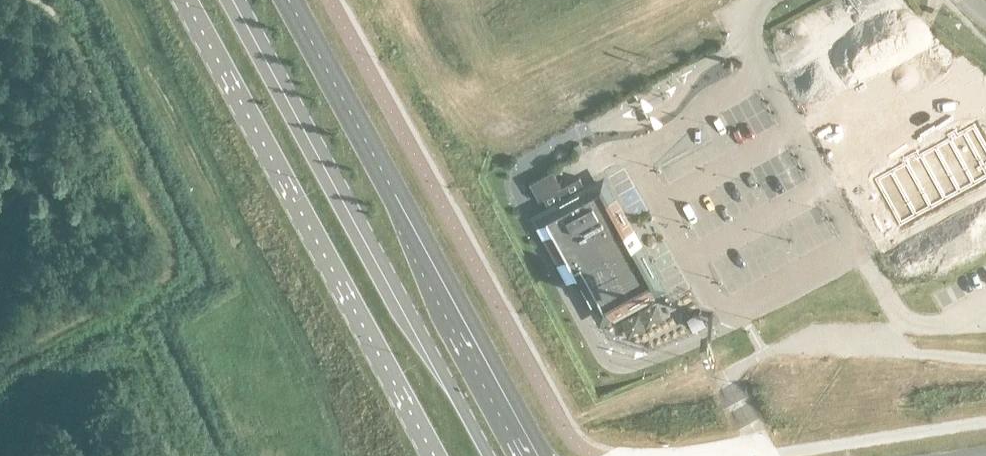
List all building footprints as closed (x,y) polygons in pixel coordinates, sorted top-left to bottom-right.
[(875,179),(900,224),(985,178),(985,149),(973,126),(957,134),(955,130),(947,134),(950,139),(919,156),(916,151),(903,159),(905,163),(875,179)] [(561,186),(552,170),(530,182),(539,199),(561,186)] [(633,230),(629,232),(602,183),(542,215),(545,221),(542,223),(547,233),(551,231),(566,258),(562,260),(572,277),(579,273),(602,315),(609,311),(614,320),(656,297),(651,288),(657,284),(635,244),(639,242),(633,230)]
